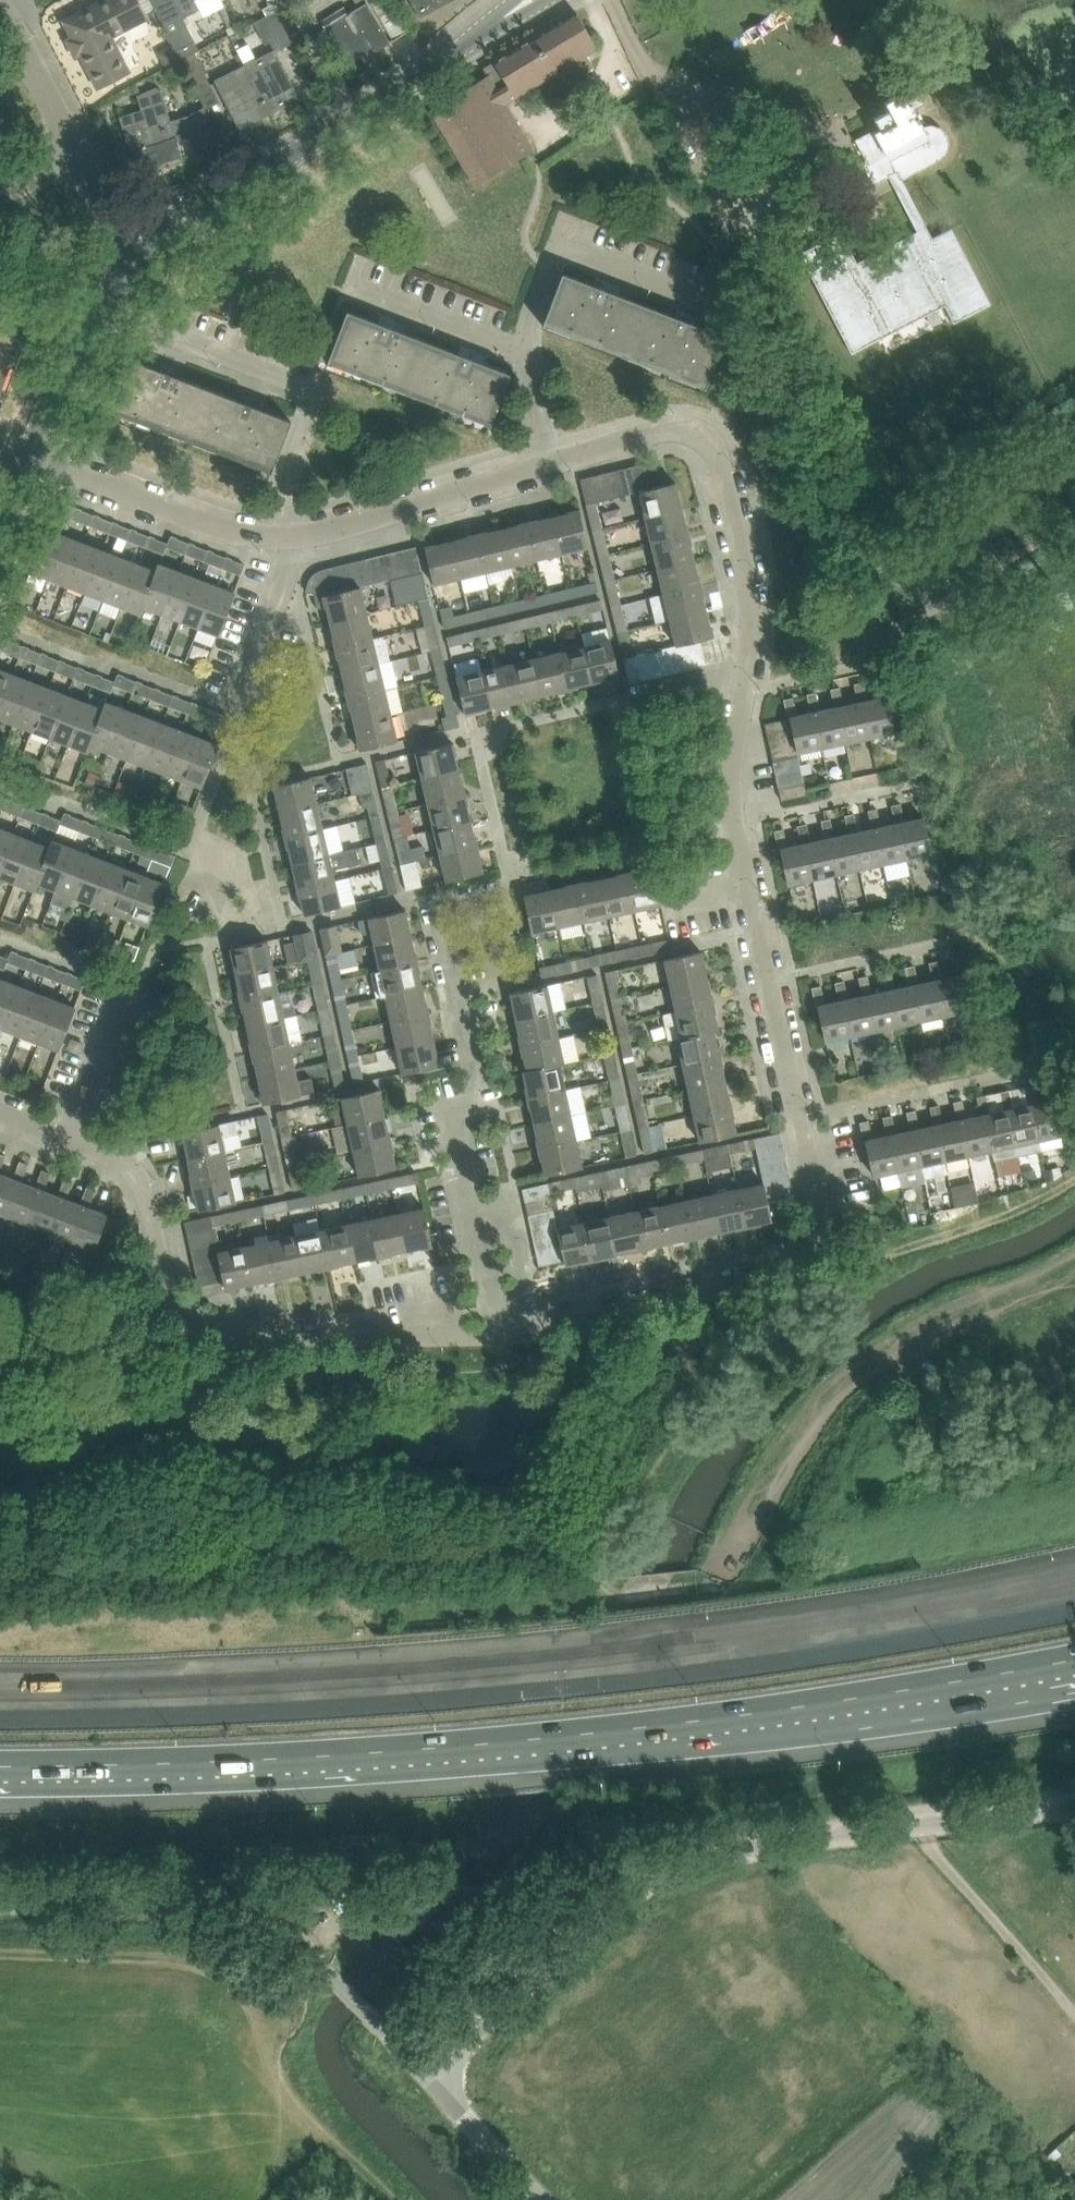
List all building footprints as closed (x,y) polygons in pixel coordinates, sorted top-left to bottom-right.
[(146,18),(137,0),(105,0),(64,21),(98,87),(129,71),(111,36),(146,18)] [(155,8),(176,50),(194,41),(195,41),(182,17),(199,9),(195,0),(151,0),(155,8)] [(267,16),(278,10),(285,6),(293,2),(292,0),(258,0),(267,16)] [(372,2),(394,39),(410,29),(395,0),(376,0),(372,2)] [(419,17),(421,17),(453,0),(411,0),(419,17)] [(319,32),(317,39),(324,51),(331,53),(335,51),(338,55),(340,54),(347,66),(348,66),(346,62),(373,46),(376,51),(391,42),(366,1),(348,12),(344,6),(334,12),(337,16),(323,25),(325,29),(319,32)] [(278,10),(286,26),(294,22),(285,6),(278,10)] [(267,16),(265,17),(281,49),(294,42),(286,26),(278,10),(267,16)] [(598,48),(576,12),(483,68),(487,75),(430,110),(475,185),(522,157),(535,149),(507,103),(556,73),(563,84),(594,66),(587,54),(598,48)] [(235,24),(230,27),(226,29),(229,35),(238,30),(235,24)] [(194,41),(176,50),(180,58),(181,59),(194,52),(199,50),(194,41)] [(165,66),(178,59),(171,45),(158,52),(165,66)] [(298,97),(275,52),(274,49),(245,64),(250,74),(269,113),(298,97)] [(181,59),(197,92),(211,85),(194,52),(181,59)] [(215,80),(240,128),(269,113),(250,74),(245,64),(215,80)] [(141,109),(119,116),(128,144),(135,141),(137,149),(133,150),(135,157),(136,156),(140,169),(163,161),(164,163),(183,157),(178,141),(187,136),(195,153),(209,146),(198,124),(210,119),(206,110),(171,121),(161,90),(156,87),(137,95),(141,109)] [(862,162),(839,174),(850,194),(888,175),(897,170),(901,178),(939,158),(945,152),(947,144),(945,136),(940,129),(932,127),(923,129),(920,122),(921,122),(919,117),(918,118),(913,109),(924,103),(915,87),(884,102),(888,110),(874,117),(881,130),(872,135),(870,132),(855,139),(866,160),(862,162)] [(841,232),(805,250),(857,350),(944,305),(954,323),(984,307),(945,231),(932,238),(901,178),(897,170),(888,175),(917,231),(857,262),(841,232)] [(15,219),(28,217),(26,208),(13,211),(15,219)] [(624,356),(644,305),(618,295),(607,290),(610,282),(596,277),(593,285),(584,282),(563,273),(543,325),(544,326),(547,327),(549,321),(623,349),(621,355),(624,356)] [(7,359),(12,361),(20,340),(15,338),(24,314),(30,317),(32,312),(2,301),(0,300),(0,376),(7,359)] [(665,313),(644,305),(624,356),(628,358),(630,352),(704,380),(701,386),(706,388),(726,336),(699,326),(687,321),(690,313),(676,308),(673,316),(665,313)] [(409,394),(429,342),(391,328),(394,319),(380,314),(377,322),(368,319),(347,311),(331,354),(329,359),(327,362),(332,364),(334,358),(408,386),(405,393),(409,394)] [(458,353),(451,351),(429,342),(409,394),(412,395),(415,389),(488,417),(486,424),(490,425),(510,374),(483,363),(472,359),(475,351),(461,345),(458,353)] [(190,441),(209,389),(183,379),(172,375),(175,366),(161,361),(158,369),(149,366),(128,358),(108,410),(113,411),(115,405),(188,433),(186,440),(190,441)] [(271,472),(291,420),(264,410),(253,406),(256,397),(242,392),(239,400),(230,397),(209,389),(190,441),(193,442),(195,436),(269,464),(267,471),(271,472)] [(644,463),(630,467),(636,492),(637,492),(650,488),(644,463)] [(623,495),(636,492),(630,467),(617,470),(623,495)] [(610,498),(623,495),(617,470),(604,473),(610,498)] [(604,473),(593,476),(599,501),(610,498),(604,473)] [(599,501),(593,476),(580,479),(586,504),(599,501)] [(675,482),(650,488),(637,492),(644,518),(682,509),(675,482)] [(72,519),(76,508),(63,503),(59,514),(72,519)] [(569,513),(552,517),(561,553),(588,547),(579,509),(568,512),(569,513)] [(644,518),(650,543),(689,533),(687,524),(685,524),(682,509),(644,518)] [(90,525),(94,515),(81,510),(77,520),(90,525)] [(589,514),(593,530),(602,527),(598,512),(589,514)] [(109,533),(113,522),(100,517),(96,528),(109,533)] [(561,553),(552,517),(537,520),(537,519),(527,522),(536,559),(561,553)] [(518,525),(501,529),(510,565),(536,559),(527,522),(517,524),(518,525)] [(127,540),(131,529),(118,524),(114,535),(127,540)] [(605,543),(602,527),(593,530),(596,545),(605,543)] [(29,570),(30,571),(48,577),(64,535),(47,528),(46,528),(29,570)] [(486,531),(475,534),(484,572),(510,565),(501,529),(487,533),(486,531)] [(145,547),(149,536),(136,531),(132,542),(145,547)] [(656,568),(694,559),(690,544),(691,543),(689,533),(650,543),(656,568)] [(467,537),(451,541),(459,578),(484,572),(475,534),(467,536),(467,537)] [(64,535),(48,577),(66,584),(82,542),(64,535)] [(168,543),(155,538),(151,549),(164,554),(168,543)] [(186,554),(190,543),(176,538),(173,549),(186,554)] [(459,578),(451,541),(436,545),(436,544),(425,546),(434,584),(459,578)] [(82,542),(66,584),(84,592),(101,549),(82,542)] [(204,561),(208,550),(195,545),(191,556),(204,561)] [(409,575),(422,572),(416,546),(403,549),(409,575)] [(103,599),(119,556),(101,549),(84,592),(103,599)] [(390,552),(397,578),(409,575),(403,549),(390,552)] [(222,568),(226,557),(213,552),(209,563),(222,568)] [(390,552),(377,556),(384,581),(397,578),(390,552)] [(121,606),(138,563),(119,556),(103,599),(121,606)] [(377,556),(365,559),(371,584),(384,581),(377,556)] [(244,564),(231,559),(228,570),(241,575),(244,564)] [(365,559),(352,562),(358,587),(360,587),(371,584),(365,559)] [(698,575),(694,559),(656,568),(662,594),(701,584),(699,575),(698,575)] [(345,590),(358,587),(352,562),(339,565),(345,590)] [(144,606),(156,570),(138,563),(121,606),(141,613),(144,606)] [(162,613),(178,570),(159,563),(156,570),(144,606),(162,613)] [(601,566),(605,581),(614,579),(610,563),(601,566)] [(345,590),(339,565),(326,568),(332,594),(345,590)] [(331,622),(366,613),(360,587),(358,587),(345,590),(332,594),(326,568),(322,569),(320,570),(317,572),(315,573),(313,574),(312,576),(311,578),(309,579),(308,581),(308,583),(307,585),(307,587),(306,589),(306,591),(314,593),(317,608),(327,606),(331,622)] [(180,620),(197,577),(178,570),(162,613),(180,620)] [(199,627),(215,585),(197,577),(180,620),(199,627)] [(618,594),(614,579),(605,581),(609,596),(618,594)] [(415,585),(419,600),(429,598),(425,583),(415,585)] [(585,584),(569,588),(572,597),(587,594),(585,584)] [(656,622),(669,619),(706,610),(702,595),(704,594),(701,584),(662,594),(650,597),(656,622)] [(218,634),(234,592),(215,585),(199,627),(217,634),(218,634)] [(572,597),(569,588),(555,592),(557,601),(572,597)] [(534,597),(519,600),(521,609),(536,606),(534,597)] [(423,616),(432,613),(429,598),(419,600),(423,616)] [(521,609),(519,600),(504,604),(506,613),(521,609)] [(574,606),(576,615),(591,611),(589,602),(574,606)] [(561,619),(576,615),(574,606),(559,610),(561,619)] [(468,613),(470,622),(485,618),(483,609),(468,613)] [(710,626),(706,610),(669,619),(675,645),(686,642),(700,639),(714,636),(711,626),(710,626)] [(372,638),(366,613),(331,622),(334,637),(333,637),(335,647),(372,638)] [(468,613),(442,619),(444,628),(470,622),(468,613)] [(523,618),(525,627),(540,623),(538,614),(523,618)] [(614,616),(617,632),(626,629),(623,614),(614,616)] [(510,631),(525,627),(523,618),(508,622),(510,631)] [(472,630),(474,639),(489,636),(487,627),(472,630)] [(617,632),(623,658),(635,655),(637,654),(634,644),(630,645),(626,629),(617,632)] [(472,630),(456,634),(458,643),(474,639),(472,630)] [(441,649),(437,634),(428,636),(431,651),(441,649)] [(372,638),(335,647),(338,657),(339,657),(343,673),(379,664),(389,661),(383,636),(372,638)] [(610,639),(583,646),(592,682),(609,678),(609,679),(620,677),(610,639)] [(700,639),(686,642),(693,668),(706,664),(700,639)] [(19,657),(23,646),(10,641),(6,652),(19,657)] [(675,645),(673,645),(679,671),(693,668),(686,642),(675,645)] [(673,645),(660,649),(666,674),(679,671),(673,645)] [(577,686),(592,682),(583,646),(558,652),(567,689),(578,687),(577,686)] [(41,653),(28,648),(24,659),(37,664),(41,653)] [(444,664),(441,649),(431,651),(435,666),(444,664)] [(660,649),(648,652),(654,677),(666,674),(660,649)] [(558,652),(532,659),(541,694),(558,690),(558,692),(567,689),(558,652)] [(637,654),(635,655),(641,680),(654,677),(648,652),(637,654)] [(60,660),(47,655),(43,666),(56,671),(60,660)] [(630,683),(641,680),(635,655),(623,658),(630,683)] [(532,659),(507,665),(516,702),(527,699),(526,698),(541,694),(532,659)] [(78,667),(65,662),(61,673),(74,678),(78,667)] [(385,689),(379,664),(343,673),(346,687),(345,688),(348,699),(385,689)] [(507,665),(481,671),(489,707),(507,703),(507,704),(516,702),(507,665)] [(12,673),(0,669),(0,704),(12,673)] [(93,685),(96,674),(83,669),(79,680),(93,685)] [(476,710),(489,707),(481,671),(456,677),(465,714),(476,711),(476,710)] [(12,673),(0,704),(0,718),(14,723),(30,680),(12,673)] [(115,682),(102,676),(98,687),(111,692),(115,682)] [(133,692),(137,681),(124,676),(120,687),(133,692)] [(32,730),(49,687),(30,680),(14,723),(32,730)] [(858,683),(854,684),(858,702),(862,701),(870,737),(893,732),(894,732),(886,696),(867,700),(863,682),(858,683)] [(151,699),(155,688),(142,683),(138,694),(151,699)] [(440,686),(443,702),(453,700),(449,684),(440,686)] [(66,694),(49,687),(32,730),(50,737),(66,694)] [(834,688),(831,689),(835,707),(838,706),(845,742),(870,737),(862,701),(858,702),(844,705),(840,687),(834,688)] [(351,707),(355,723),(391,715),(385,689),(348,699),(350,708),(351,707)] [(169,706),(173,696),(160,690),(156,701),(169,706)] [(810,693),(807,694),(811,712),(814,712),(821,747),(845,742),(838,706),(835,707),(820,710),(816,692),(810,693)] [(69,744),(85,702),(66,694),(50,737),(69,744)] [(793,697),(784,699),(788,718),(790,718),(793,731),(796,743),(797,752),(821,747),(814,712),(811,712),(797,715),(793,697)] [(188,713),(192,703),(178,698),(175,708),(188,713)] [(453,700),(443,702),(447,717),(456,714),(453,700)] [(103,708),(85,702),(69,744),(87,751),(107,701),(106,701),(103,708)] [(91,744),(109,751),(125,709),(107,701),(87,751),(88,752),(91,744)] [(206,720),(210,710),(197,705),(193,715),(206,720)] [(109,751),(127,758),(144,716),(125,709),(109,751)] [(224,727),(228,717),(215,712),(211,722),(224,727)] [(397,740),(391,715),(355,723),(359,738),(357,739),(360,749),(397,740)] [(127,758),(146,765),(162,723),(144,716),(127,758)] [(768,736),(793,731),(790,718),(788,718),(765,723),(768,736)] [(181,730),(162,723),(146,765),(164,772),(181,730)] [(199,737),(181,730),(164,772),(182,779),(199,737)] [(793,731),(768,736),(770,749),(796,743),(793,731)] [(199,737),(182,779),(201,787),(218,744),(199,737)] [(453,742),(416,751),(422,778),(458,769),(455,753),(456,753),(453,742)] [(796,743),(770,749),(773,761),(798,756),(797,752),(796,743)] [(798,756),(773,761),(776,774),(801,769),(798,756)] [(392,785),(385,759),(376,761),(382,788),(392,785)] [(363,792),(374,790),(367,763),(357,765),(363,792)] [(422,778),(428,803),(465,794),(463,784),(462,785),(458,769),(422,778)] [(801,769),(776,774),(778,787),(804,781),(801,769)] [(317,804),(310,777),(274,785),(280,813),(317,804)] [(804,781),(778,787),(781,800),(807,794),(805,789),(804,781)] [(398,810),(392,785),(382,788),(388,813),(398,810)] [(363,792),(359,794),(363,808),(367,807),(377,804),(374,790),(363,792)] [(465,794),(428,803),(434,829),(470,820),(467,804),(468,804),(465,794)] [(25,806),(12,801),(8,811),(21,816),(25,806)] [(896,804),(892,805),(895,823),(900,822),(907,858),(930,853),(931,853),(923,817),(904,821),(900,803),(896,804)] [(283,827),(285,838),(323,829),(317,804),(280,813),(284,827),(283,827)] [(43,813),(30,808),(26,818),(39,824),(43,813)] [(872,809),(868,810),(872,828),(876,827),(883,863),(907,858),(900,822),(895,823),(881,826),(877,808),(872,809)] [(388,813),(394,839),(404,836),(398,810),(388,813)] [(848,815),(845,815),(849,833),(852,833),(860,868),(883,863),(876,827),(872,828),(857,831),(854,813),(848,815)] [(61,820),(48,815),(44,826),(57,831),(61,820)] [(79,831),(83,820),(70,815),(66,826),(79,831)] [(824,820),(821,820),(825,838),(828,838),(836,873),(860,868),(852,833),(849,833),(834,836),(830,818),(824,820)] [(434,829),(440,854),(478,845),(475,835),(474,835),(470,820),(434,829)] [(98,838),(102,827),(89,822),(85,833),(98,838)] [(800,825),(798,825),(802,843),(804,843),(812,878),(836,873),(828,838),(825,838),(811,841),(806,824),(800,825)] [(382,825),(372,827),(376,843),(386,841),(382,825)] [(14,833),(0,828),(0,868),(14,833)] [(116,845),(120,834),(107,829),(103,840),(116,845)] [(329,855),(323,829),(285,838),(287,847),(289,847),(293,864),(329,855)] [(783,829),(775,830),(779,850),(781,849),(788,884),(789,883),(812,878),(804,843),(802,843),(787,847),(783,829)] [(14,833),(0,868),(0,877),(16,883),(32,840),(14,833)] [(134,852),(138,841),(125,836),(121,847),(134,852)] [(16,883),(34,890),(53,840),(50,847),(32,840),(16,883)] [(56,890),(72,847),(53,840),(34,890),(35,890),(38,883),(56,890)] [(382,868),(392,866),(386,841),(376,843),(382,868)] [(152,859),(156,848),(143,843),(139,854),(152,859)] [(414,860),(426,858),(423,845),(411,848),(397,851),(400,864),(414,860)] [(478,845),(440,854),(446,880),(450,879),(483,872),(479,855),(480,855),(478,845)] [(68,910),(74,897),(90,854),(72,847),(56,890),(50,903),(68,910)] [(295,878),(297,889),(335,880),(332,870),(359,864),(355,849),(329,855),(293,864),(296,878),(295,878)] [(171,866),(175,855),(162,850),(158,861),(171,866)] [(109,861),(90,854),(74,897),(92,904),(109,861)] [(414,860),(400,864),(406,890),(421,886),(414,860)] [(92,904),(111,911),(127,868),(109,861),(92,904)] [(658,889),(654,867),(653,866),(627,872),(635,909),(661,904),(658,889)] [(145,875),(127,868),(111,911),(129,918),(145,875)] [(635,909),(627,872),(617,874),(617,875),(601,879),(609,915),(635,909)] [(129,918),(147,925),(148,925),(165,883),(145,875),(129,918)] [(335,880),(297,889),(300,898),(301,898),(305,914),(356,902),(350,876),(335,880)] [(394,876),(385,879),(389,894),(398,892),(394,876)] [(585,881),(575,883),(584,921),(609,915),(601,879),(586,882),(585,881)] [(566,886),(550,890),(558,926),(584,921),(575,883),(566,885),(566,886)] [(558,926),(550,890),(524,895),(526,907),(532,932),(558,926)] [(372,932),(375,945),(411,937),(405,910),(359,920),(362,934),(372,932)] [(336,925),(330,926),(320,928),(326,955),(336,953),(335,953),(342,951),(336,925)] [(312,930),(295,934),(301,961),(308,959),(317,957),(312,930)] [(414,952),(411,937),(375,945),(381,970),(418,962),(416,952),(414,952)] [(669,939),(655,942),(657,951),(671,948),(669,940),(669,939)] [(231,948),(237,975),(273,967),(267,940),(242,945),(231,948)] [(126,942),(121,954),(122,955),(134,959),(139,947),(126,942)] [(630,948),(617,951),(619,960),(632,957),(630,948)] [(617,951),(603,954),(605,963),(619,960),(617,951)] [(665,959),(671,985),(707,978),(701,951),(665,959)] [(26,969),(30,958),(17,953),(13,964),(26,969)] [(341,979),(336,953),(326,955),(332,981),(341,979)] [(0,955),(0,967),(5,969),(9,958),(0,955)] [(308,959),(314,985),(323,983),(317,957),(308,959)] [(579,959),(566,962),(568,971),(581,968),(579,959)] [(49,965),(35,960),(31,971),(45,976),(49,965)] [(933,961),(929,962),(933,980),(937,979),(945,1015),(968,1010),(969,1010),(961,974),(942,978),(938,960),(933,961)] [(381,970),(371,972),(377,997),(386,995),(422,988),(419,972),(420,971),(418,962),(381,970)] [(566,962),(552,965),(554,974),(568,971),(566,962)] [(909,966),(906,967),(909,985),(913,984),(921,1020),(945,1015),(937,979),(933,980),(918,983),(914,965),(909,966)] [(67,972),(54,967),(50,978),(63,983),(67,972)] [(241,1001),(279,992),(273,967),(237,975),(240,990),(239,990),(241,1001)] [(605,972),(611,999),(620,996),(617,981),(622,980),(619,969),(605,972)] [(886,972),(882,972),(886,990),(889,990),(897,1025),(921,1020),(913,984),(909,985),(895,988),(891,970),(886,972)] [(85,979),(72,974),(68,985),(81,990),(85,979)] [(862,977),(859,977),(863,995),(866,995),(873,1030),(897,1025),(889,990),(886,990),(872,993),(868,975),(862,977)] [(2,1028),(18,985),(0,978),(0,1027),(2,1028)] [(671,985),(676,1011),(714,1003),(711,993),(710,993),(707,978),(671,985)] [(346,1004),(341,979),(332,981),(337,1006),(346,1004)] [(561,981),(511,993),(516,1019),(553,1011),(567,1008),(561,981)] [(838,982),(835,982),(839,1000),(842,1000),(850,1035),(873,1030),(866,995),(863,995),(848,999),(844,981),(838,982)] [(319,1010),(328,1008),(323,983),(314,985),(319,1010)] [(18,985),(2,1028),(21,1035),(37,992),(18,985)] [(599,985),(589,987),(593,1002),(603,1000),(599,985)] [(821,986),(812,988),(816,1007),(818,1006),(826,1040),(850,1035),(842,1000),(839,1000),(825,1004),(821,986)] [(426,1003),(422,988),(386,995),(391,1022),(429,1013),(427,1003),(426,1003)] [(37,992),(21,1035),(40,1042),(56,999),(37,992)] [(244,1009),(248,1025),(284,1017),(279,992),(241,1001),(243,1010),(244,1009)] [(623,1011),(620,996),(611,999),(614,1013),(623,1011)] [(56,999),(40,1042),(58,1049),(59,1049),(75,1007),(56,999)] [(603,1000),(593,1002),(596,1018),(606,1015),(603,1000)] [(716,1012),(714,1003),(676,1011),(664,1014),(670,1039),(677,1038),(714,1030),(718,1029),(714,1013),(716,1012)] [(352,1030),(346,1004),(337,1006),(343,1033),(352,1030)] [(319,1010),(325,1036),(334,1034),(328,1008),(319,1010)] [(521,1045),(558,1037),(553,1011),(516,1019),(520,1035),(519,1035),(521,1045)] [(391,1022),(397,1047),(433,1039),(430,1023),(431,1023),(429,1013),(391,1022)] [(284,1017),(248,1025),(251,1041),(250,1041),(252,1052),(290,1044),(301,1041),(295,1015),(284,1017)] [(352,1030),(343,1033),(348,1058),(358,1056),(352,1030)] [(677,1038),(682,1063),(720,1055),(718,1045),(717,1046),(714,1030),(677,1038)] [(619,1035),(622,1050),(632,1048),(628,1033),(619,1035)] [(330,1062),(340,1060),(334,1034),(325,1036),(330,1062)] [(523,1072),(560,1064),(564,1063),(558,1037),(521,1045),(523,1055),(524,1054),(527,1069),(523,1070),(523,1072)] [(610,1037),(601,1039),(604,1054),(614,1052),(610,1037)] [(72,1039),(69,1047),(81,1052),(84,1044),(72,1039)] [(439,1065),(433,1039),(397,1047),(402,1073),(439,1065)] [(255,1061),(259,1077),(296,1069),(290,1044),(252,1052),(254,1061),(255,1061)] [(635,1063),(632,1048),(622,1050),(626,1065),(635,1063)] [(614,1052),(604,1054),(607,1069),(617,1067),(614,1052)] [(682,1063),(688,1089),(725,1081),(721,1065),(723,1065),(720,1055),(682,1063)] [(363,1081),(358,1056),(348,1058),(354,1083),(363,1081)] [(345,1085),(340,1060),(330,1062),(336,1087),(345,1085)] [(525,1087),(528,1098),(565,1089),(560,1064),(523,1072),(527,1087),(525,1087)] [(310,1093),(307,1078),(298,1080),(296,1069),(259,1077),(262,1092),(261,1092),(263,1103),(310,1093)] [(688,1089),(693,1114),(694,1114),(732,1106),(730,1097),(728,1097),(725,1081),(688,1089)] [(630,1086),(633,1101),(642,1099),(639,1084),(630,1086)] [(1028,1086),(1024,1086),(1028,1105),(1032,1104),(1040,1139),(1063,1134),(1055,1098),(1036,1103),(1032,1085),(1028,1086)] [(621,1088),(612,1090),(615,1105),(625,1103),(621,1088)] [(342,1097),(348,1124),(384,1117),(381,1100),(382,1099),(380,1089),(342,1097)] [(534,1123),(571,1115),(565,1089),(528,1098),(530,1107),(531,1107),(534,1123)] [(1004,1091),(1000,1092),(1004,1110),(1008,1109),(1018,1155),(1041,1150),(1039,1139),(1040,1139),(1032,1104),(1028,1105),(1013,1108),(1009,1090),(1004,1091)] [(980,1096),(977,1097),(981,1115),(984,1114),(992,1150),(994,1160),(1018,1155),(1008,1109),(1004,1110),(989,1113),(986,1095),(980,1096)] [(646,1114),(642,1099),(633,1101),(637,1116),(646,1114)] [(957,1101),(953,1102),(957,1120),(961,1119),(968,1155),(992,1150),(984,1114),(981,1115),(966,1118),(962,1100),(957,1101)] [(625,1103),(615,1105),(619,1120),(628,1118),(625,1103)] [(933,1106),(930,1107),(934,1125),(937,1124),(945,1160),(968,1155),(961,1119),(957,1120),(943,1123),(939,1105),(933,1106)] [(732,1106),(694,1114),(700,1141),(736,1133),(733,1117),(734,1116),(732,1106)] [(292,1136),(286,1109),(276,1111),(282,1138),(292,1136)] [(909,1111),(907,1112),(910,1130),(913,1129),(921,1165),(945,1160),(937,1124),(934,1125),(919,1128),(915,1110),(909,1111)] [(537,1138),(539,1149),(576,1141),(571,1115),(534,1123),(538,1138),(537,1138)] [(886,1116),(883,1117),(887,1135),(890,1135),(897,1170),(901,1187),(925,1182),(921,1165),(913,1129),(910,1130),(896,1133),(892,1115),(886,1116)] [(384,1117),(348,1124),(354,1150),(391,1142),(389,1131),(388,1131),(384,1117)] [(183,1131),(189,1159),(225,1151),(222,1137),(239,1133),(236,1120),(183,1131)] [(869,1120),(860,1122),(864,1141),(866,1141),(874,1175),(897,1170),(890,1135),(887,1135),(873,1138),(869,1120)] [(270,1124),(261,1126),(264,1142),(274,1140),(270,1124)] [(757,1150),(782,1145),(780,1132),(753,1138),(756,1148),(757,1150)] [(651,1135),(641,1138),(645,1153),(654,1151),(651,1135)] [(282,1138),(288,1165),(297,1163),(292,1136),(282,1138)] [(753,1138),(738,1141),(740,1151),(756,1148),(753,1138)] [(627,1157),(636,1155),(632,1139),(623,1142),(627,1157)] [(270,1169),(279,1167),(274,1140),(264,1142),(254,1144),(257,1159),(267,1156),(270,1169)] [(582,1167),(576,1141),(539,1149),(541,1158),(542,1158),(546,1174),(582,1167)] [(354,1150),(359,1176),(396,1167),(392,1151),(393,1151),(391,1142),(354,1150)] [(759,1163),(785,1158),(782,1145),(757,1150),(759,1163)] [(717,1146),(702,1149),(704,1159),(719,1156),(717,1146)] [(702,1149),(687,1153),(689,1162),(704,1159),(702,1149)] [(190,1174),(193,1186),(231,1177),(225,1151),(189,1159),(192,1173),(190,1174)] [(666,1157),(650,1160),(652,1170),(668,1167),(666,1157)] [(762,1177),(788,1171),(785,1158),(759,1163),(762,1177)] [(650,1160),(635,1164),(637,1173),(652,1170),(650,1160)] [(17,1179),(3,1213),(26,1222),(39,1188),(36,1187),(22,1181),(28,1164),(23,1162),(20,1161),(13,1178),(17,1179)] [(297,1163),(288,1165),(293,1189),(303,1187),(297,1163)] [(270,1169),(275,1193),(285,1191),(279,1167),(270,1169)] [(1027,1185),(1039,1182),(1035,1167),(1022,1171),(1027,1185)] [(1055,1178),(1053,1167),(1052,1167),(1045,1168),(1047,1180),(1055,1178)] [(615,1168),(599,1172),(602,1181),(617,1177),(615,1168)] [(39,1188),(26,1222),(49,1231),(62,1197),(58,1195),(44,1190),(51,1173),(46,1171),(42,1169),(36,1187),(39,1188)] [(764,1182),(765,1189),(791,1184),(788,1171),(762,1177),(763,1182),(764,1182)] [(599,1172),(584,1175),(586,1184),(602,1181),(599,1172)] [(3,1213),(17,1179),(13,1178),(0,1173),(0,1212),(3,1213)] [(405,1174),(390,1177),(392,1187),(407,1184),(405,1174)] [(231,1177),(193,1186),(195,1193),(196,1193),(199,1210),(236,1202),(231,1177)] [(367,1192),(392,1187),(390,1177),(365,1183),(367,1192)] [(62,1197),(49,1231),(71,1239),(84,1205),(80,1204),(67,1198),(73,1181),(68,1179),(65,1178),(58,1195),(62,1197)] [(563,1179),(548,1183),(550,1192),(565,1189),(563,1179)] [(738,1188),(746,1226),(755,1224),(755,1223),(772,1219),(768,1202),(765,1189),(764,1182),(763,1182),(738,1188)] [(339,1188),(342,1198),(367,1192),(365,1183),(339,1188)] [(551,1196),(550,1192),(548,1183),(522,1188),(525,1201),(551,1196)] [(791,1184),(765,1189),(768,1202),(793,1197),(794,1196),(791,1184)] [(84,1205),(71,1239),(94,1248),(107,1214),(89,1207),(95,1190),(91,1188),(87,1187),(80,1204),(84,1205)] [(316,1203),(342,1198),(339,1188),(314,1194),(316,1203)] [(712,1194),(720,1230),(735,1227),(735,1228),(746,1226),(738,1188),(712,1194)] [(976,1188),(952,1193),(955,1208),(979,1203),(976,1188)] [(288,1199),(290,1209),(316,1203),(314,1194),(288,1199)] [(686,1199),(694,1237),(704,1235),(704,1234),(720,1230),(712,1194),(686,1199)] [(551,1196),(525,1201),(528,1214),(553,1209),(551,1196)] [(264,1214),(290,1209),(288,1199),(262,1205),(264,1214)] [(660,1205),(668,1242),(684,1238),(684,1239),(694,1237),(686,1199),(660,1205)] [(236,1210),(238,1220),(264,1214),(262,1205),(236,1210)] [(634,1210),(643,1248),(653,1246),(652,1245),(668,1242),(660,1205),(634,1210)] [(424,1207),(398,1213),(406,1249),(421,1246),(422,1247),(432,1245),(424,1207)] [(553,1209),(528,1214),(531,1227),(556,1221),(553,1209)] [(236,1210),(211,1216),(213,1225),(238,1220),(236,1210)] [(609,1215),(618,1253),(633,1249),(633,1251),(643,1248),(634,1210),(609,1215)] [(398,1213),(373,1218),(381,1256),(390,1254),(390,1253),(406,1249),(398,1213)] [(583,1221),(592,1260),(602,1257),(601,1256),(618,1253),(609,1215),(583,1221)] [(214,1229),(213,1225),(211,1216),(185,1221),(188,1235),(214,1229)] [(373,1218),(347,1224),(355,1260),(370,1257),(370,1258),(381,1256),(373,1218)] [(531,1227),(533,1239),(559,1234),(557,1227),(556,1221),(531,1227)] [(559,1234),(561,1247),(564,1260),(565,1264),(582,1260),(582,1262),(592,1260),(583,1221),(557,1227),(559,1234)] [(347,1224),(322,1229),(329,1267),(339,1265),(339,1264),(355,1260),(347,1224)] [(188,1235),(190,1247),(216,1241),(214,1229),(188,1235)] [(322,1229),(296,1235),(303,1271),(319,1268),(319,1269),(329,1267),(322,1229)] [(559,1234),(533,1239),(536,1253),(561,1247),(559,1234)] [(296,1235),(270,1241),(278,1278),(288,1276),(287,1275),(303,1271),(296,1235)] [(219,1252),(216,1241),(190,1247),(193,1260),(219,1255),(219,1252)] [(268,1280),(278,1278),(270,1241),(244,1246),(252,1282),(268,1279),(268,1280)] [(219,1255),(221,1267),(224,1280),(226,1289),(236,1287),(236,1286),(252,1282),(244,1246),(219,1252),(219,1255)] [(536,1253),(539,1266),(564,1260),(561,1247),(536,1253)] [(193,1260),(196,1273),(221,1267),(219,1255),(193,1260)] [(224,1280),(221,1267),(196,1273),(199,1286),(224,1280)] [(258,1301),(258,1293),(226,1294),(226,1302),(258,1301)]
